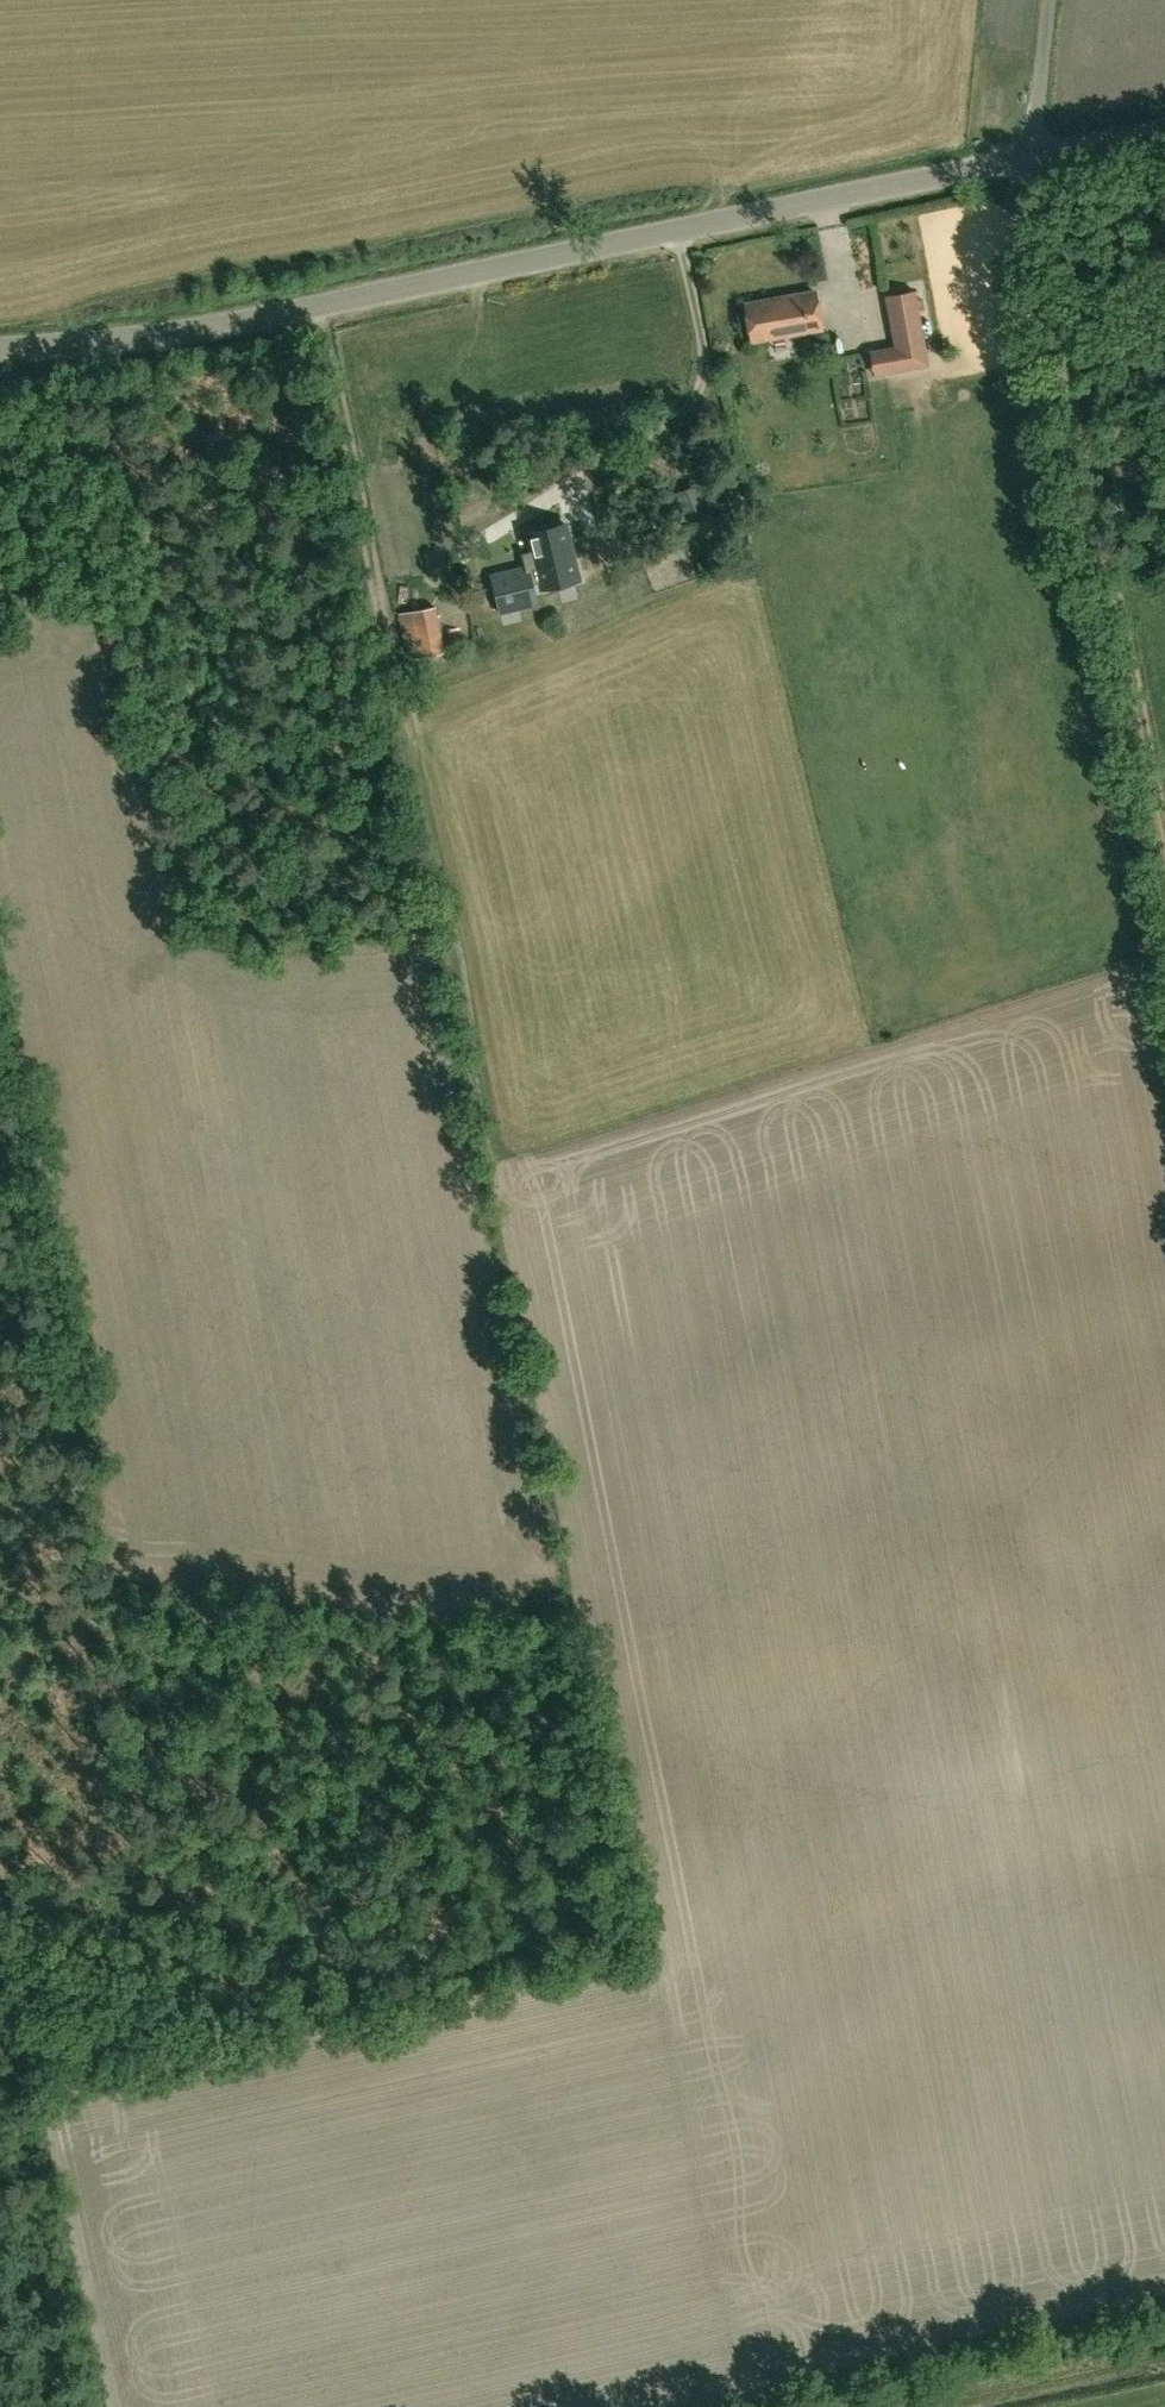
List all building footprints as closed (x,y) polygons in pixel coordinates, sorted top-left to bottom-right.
[(816,292),(745,305),(751,340),(822,328),(816,292)] [(884,367),(928,359),(918,308),(889,313),(895,349),(881,351),(884,367)] [(539,606),(529,565),(492,574),(501,615),(539,606)] [(431,609),(397,616),(407,663),(446,654),(436,608),(431,609)]
